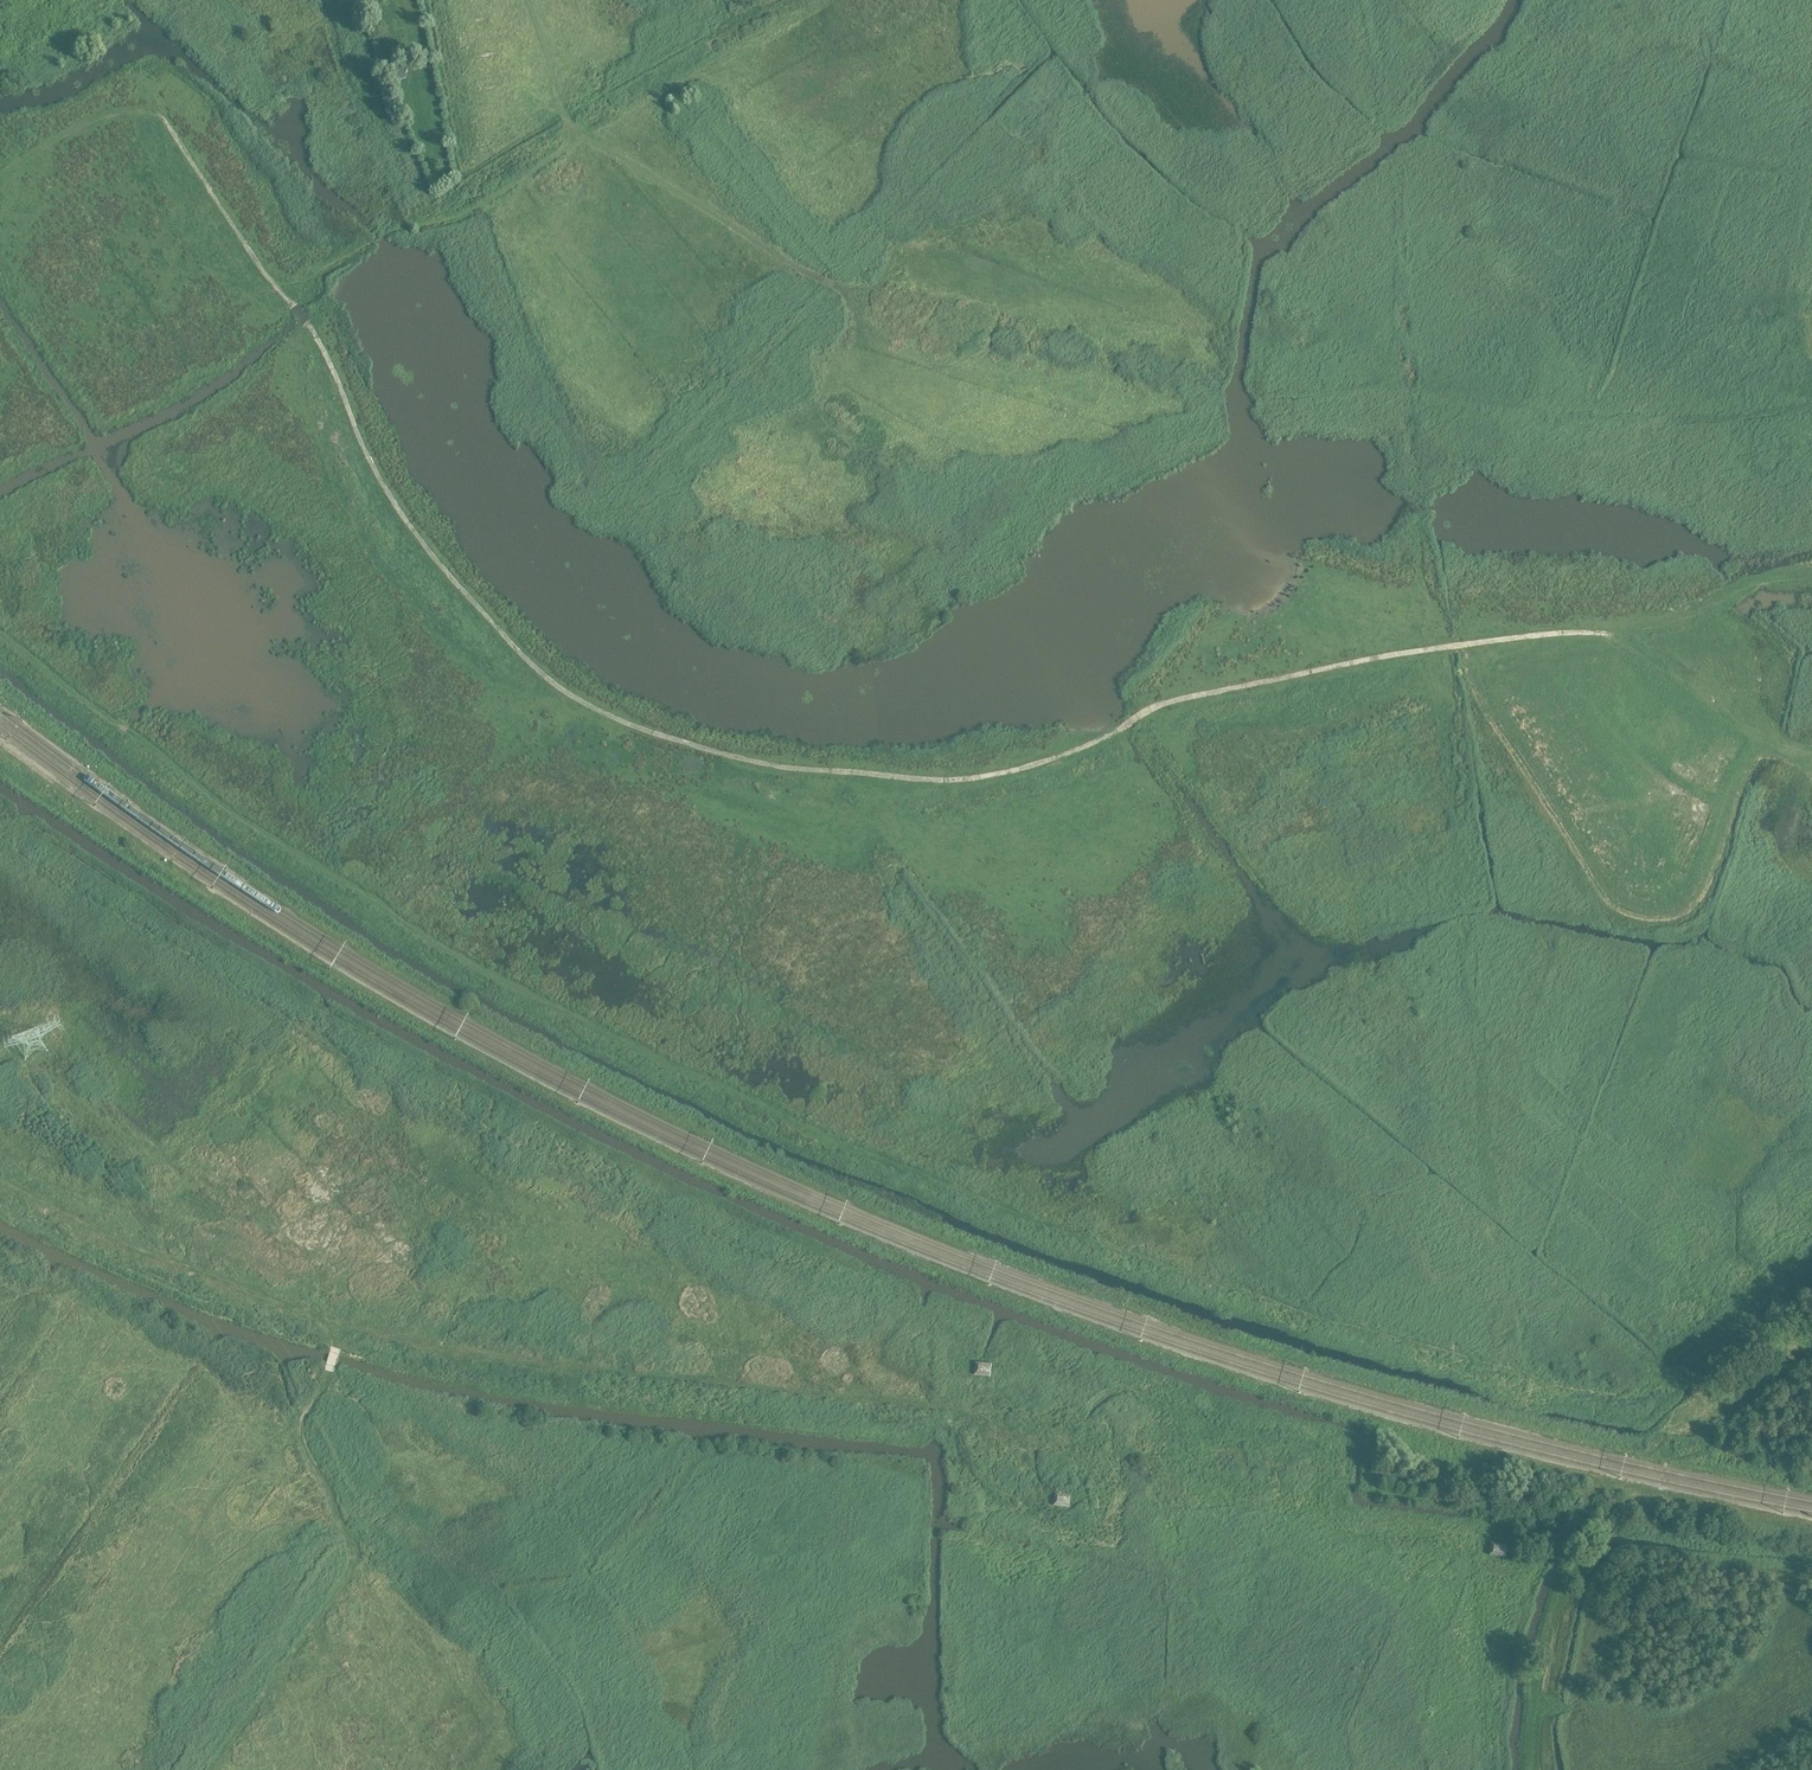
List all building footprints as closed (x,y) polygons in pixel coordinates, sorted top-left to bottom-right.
[(989,1376),(990,1364),(974,1362),(973,1375),(989,1376)] [(1072,1506),(1072,1493),(1056,1493),(1055,1505),(1072,1506)] [(1505,1556),(1506,1543),(1490,1542),(1489,1555),(1505,1556)]
